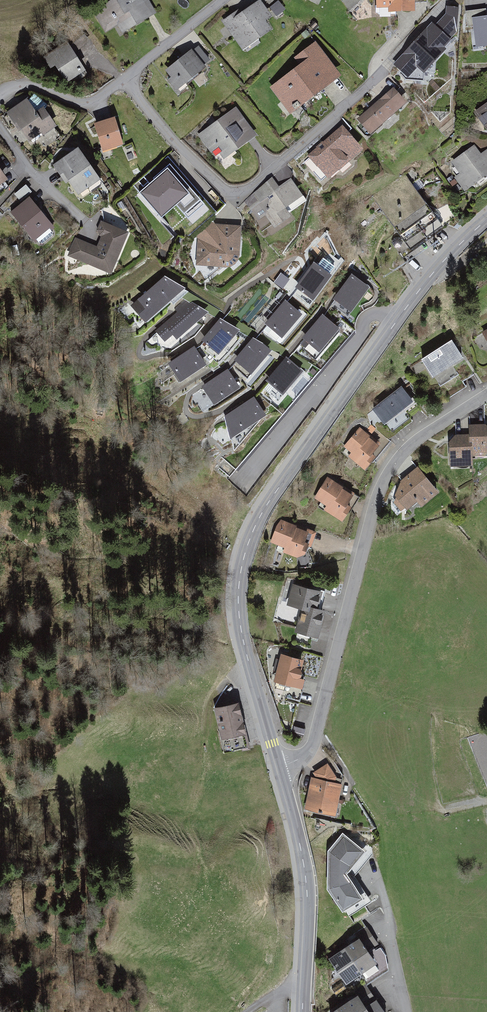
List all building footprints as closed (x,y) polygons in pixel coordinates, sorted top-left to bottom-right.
[(121,38),(158,16),(149,0),(116,0),(118,2),(95,16),(107,36),(116,30),(121,38)] [(379,12),(391,11),(391,17),(419,16),(418,0),(379,0),(379,12)] [(274,20),(263,4),(247,14),(244,10),(224,24),(246,55),(275,35),(268,24),(274,20)] [(449,7),(397,67),(412,80),(421,70),(431,79),(452,54),(445,48),(461,23),(449,7)] [(303,69),(273,92),(294,119),(345,80),(318,46),(297,62),(303,69)] [(70,47),(46,61),(48,65),(44,67),(49,75),(57,70),(68,88),(88,76),(70,47)] [(212,62),(202,50),(197,54),(194,52),(168,74),(173,81),(170,84),(180,95),(210,69),(207,66),(212,62)] [(398,93),(364,120),(377,136),(410,109),(398,93)] [(19,133),(22,131),(31,145),(45,136),(47,139),(59,131),(45,109),(37,114),(29,102),(8,116),(19,133)] [(260,140),(238,109),(199,137),(217,161),(222,157),(227,164),(260,140)] [(118,121),(96,127),(105,156),(126,150),(118,121)] [(346,133),(313,162),(332,184),(365,155),(346,133)] [(458,166),(474,192),(486,184),(486,153),(485,149),(458,166)] [(103,185),(81,153),(56,170),(69,189),(73,186),(82,199),(103,185)] [(288,163),(274,172),(280,180),(294,171),(288,163)] [(0,171),(0,192),(10,185),(0,171)] [(441,226),(403,175),(373,197),(411,248),(441,226)] [(179,177),(149,194),(160,215),(190,198),(179,177)] [(293,180),(256,205),(275,233),(312,208),(293,180)] [(59,233),(32,200),(13,215),(40,248),(59,233)] [(133,238),(104,226),(100,237),(106,239),(101,251),(78,241),(70,261),(117,280),(133,238)] [(246,231),(216,227),(200,240),(202,269),(228,272),(238,272),(246,263),(246,231)] [(338,260),(330,254),(323,258),(317,267),(314,265),(298,287),(299,287),(295,293),(307,303),(329,275),(327,274),(338,260)] [(352,276),(331,304),(346,315),(366,287),(352,276)] [(165,278),(133,306),(138,311),(141,308),(149,316),(171,297),(175,302),(188,292),(165,278)] [(177,312),(157,330),(168,342),(176,335),(176,336),(195,320),(192,315),(197,310),(200,312),(202,310),(184,300),(174,309),(177,312)] [(285,302),(263,329),(276,341),(299,314),(285,302)] [(323,317),(300,343),(316,356),(339,330),(323,317)] [(205,340),(200,346),(213,357),(236,330),(221,321),(204,340),(205,340)] [(262,345),(253,340),(237,359),(238,360),(233,365),(245,376),(268,350),(262,345)] [(452,342),(421,362),(434,382),(465,361),(452,342)] [(267,353),(277,359),(280,354),(270,348),(267,353)] [(194,349),(171,364),(180,378),(203,363),(194,349)] [(286,359),(264,386),(277,397),(300,371),(286,359)] [(227,372),(204,387),(214,401),(237,386),(227,372)] [(414,402),(402,386),(373,409),(386,425),(414,402)] [(253,399),(226,417),(233,447),(259,416),(263,414),(253,399)] [(360,428),(344,446),(368,467),(384,448),(360,428)] [(453,470),(476,471),(477,462),(486,461),(486,429),(472,429),(472,439),(459,439),(452,446),(451,449),(453,470)] [(430,481),(419,471),(403,484),(403,486),(398,500),(396,506),(402,514),(407,511),(411,514),(420,506),(424,512),(442,496),(430,481)] [(359,497),(327,477),(314,498),(326,505),(323,510),(343,523),(359,497)] [(316,533),(278,519),(269,544),(282,549),(281,552),(306,561),(316,533)] [(305,608),(322,612),(327,595),(295,587),(289,609),(304,613),(305,608)] [(305,608),(304,613),(297,639),(321,645),(329,614),(322,612),(305,608)] [(307,664),(283,658),(276,688),(304,694),(307,682),(305,682),(307,673),(305,673),(307,664)] [(242,706),(216,712),(223,744),(249,738),(242,706)] [(316,776),(319,782),(314,781),(307,813),(339,820),(346,789),(339,787),(340,782),(330,768),(316,776)] [(347,916),(366,901),(350,877),(368,855),(346,835),(330,853),(329,893),(347,916)] [(373,954),(376,951),(381,947),(368,929),(357,938),(360,943),(332,963),(341,976),(373,954)] [(376,951),(373,954),(341,976),(350,987),(364,978),(369,987),(391,973),(389,961),(383,951),(379,954),(376,951)] [(378,1003),(368,988),(356,995),(359,999),(340,1011),(370,1011),(369,1010),(378,1003)] [(370,1011),(385,1011),(378,1003),(369,1010),(370,1011)]
